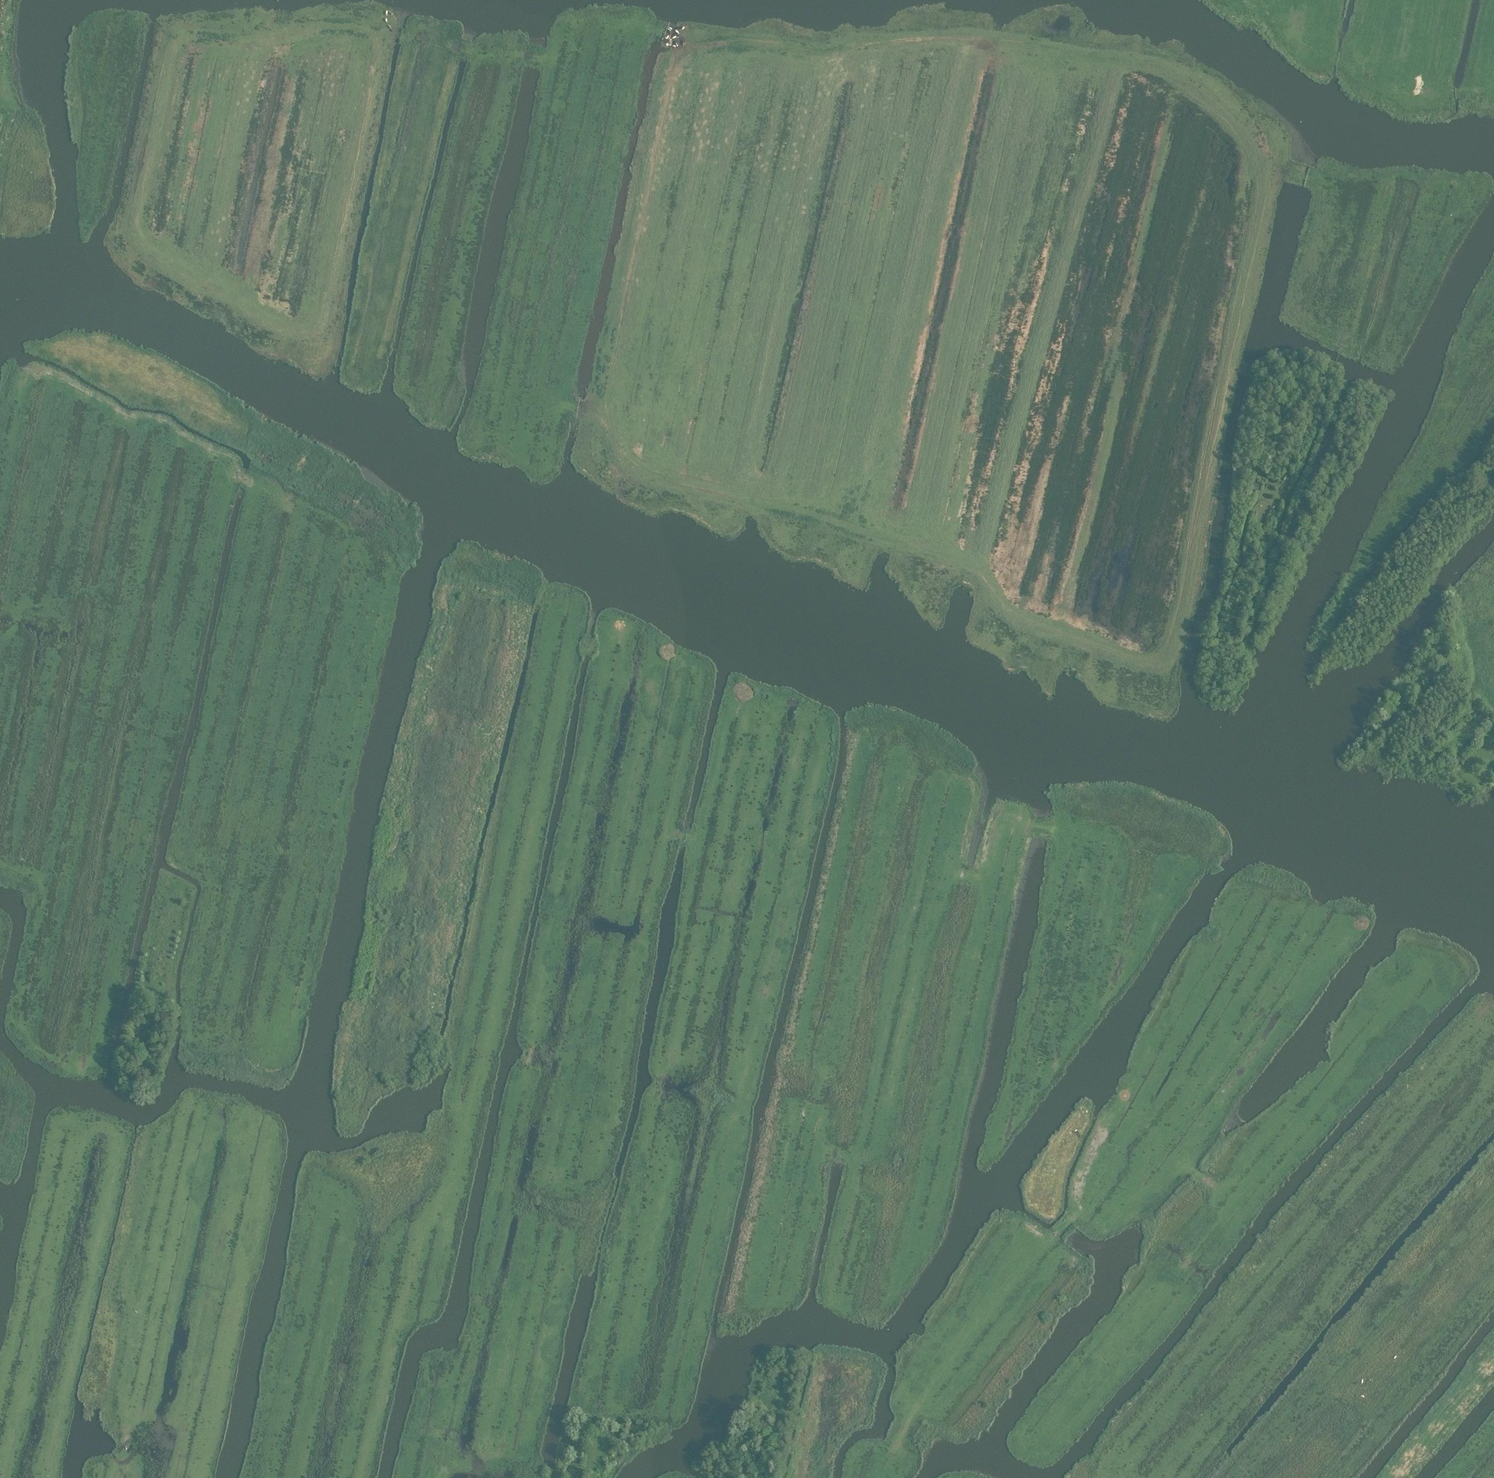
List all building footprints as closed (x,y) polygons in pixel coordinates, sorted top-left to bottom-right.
[(1261,484),(1255,482),(1252,488),(1258,491),(1261,484)]
